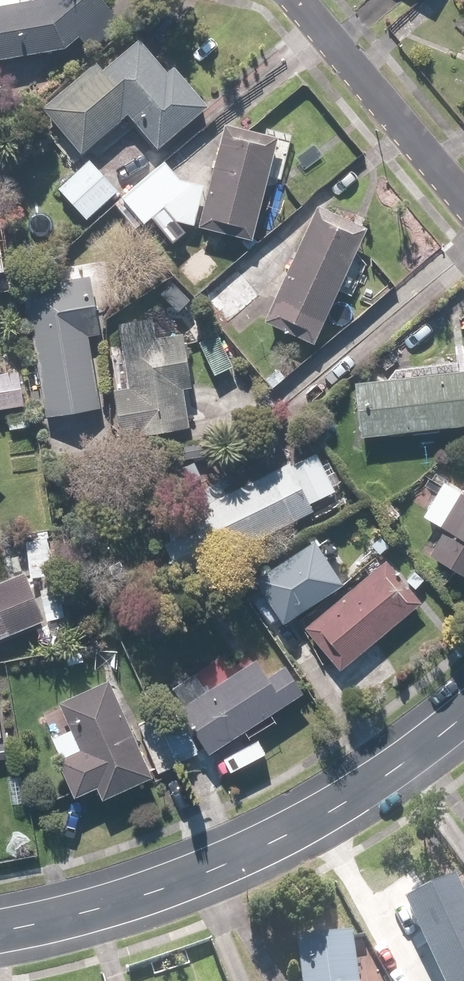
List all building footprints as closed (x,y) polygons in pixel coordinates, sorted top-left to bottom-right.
[(68,48),(82,36),(90,45),(122,18),(114,8),(107,0),(31,0),(22,1),(22,0),(0,0),(0,60),(68,48)] [(143,37),(106,69),(99,60),(45,106),(84,153),(131,114),(161,149),(211,107),(178,66),(172,71),(143,37)] [(256,240),(271,180),(281,183),(292,139),(275,135),(226,123),(200,227),(256,240)] [(167,159),(122,198),(146,225),(165,208),(177,220),(196,225),(207,185),(184,179),(167,159)] [(93,160),(61,188),(89,220),(122,192),(93,160)] [(321,203),(266,320),(315,343),(370,226),(321,203)] [(264,297),(239,267),(216,286),(241,316),(264,297)] [(29,285),(37,342),(48,416),(102,408),(92,334),(103,333),(94,275),(29,285)] [(123,329),(129,387),(117,388),(122,435),(192,428),(188,387),(195,387),(189,334),(157,337),(156,325),(123,329)] [(218,335),(200,345),(217,376),(235,366),(218,335)] [(409,358),(394,376),(356,381),(362,437),(463,425),(463,355),(463,352),(409,358)] [(0,373),(0,409),(28,405),(22,369),(0,373)] [(317,512),(312,502),(338,491),(320,451),(295,463),(185,512),(193,529),(165,542),(179,573),(317,512)] [(444,480),(425,516),(445,527),(430,555),(463,574),(463,491),(444,480)] [(0,582),(0,639),(47,620),(31,578),(43,577),(44,591),(58,590),(56,575),(52,536),(6,542),(10,578),(0,582)] [(256,582),(286,624),(345,582),(315,539),(256,582)] [(387,559),(306,626),(342,670),(423,603),(387,559)] [(212,751),(246,730),(250,738),(280,719),(275,712),(306,692),(289,665),(271,677),(258,656),(235,671),(225,655),(173,688),(195,724),(212,751)] [(62,699),(74,727),(52,736),(78,796),(100,787),(105,799),(156,777),(113,677),(62,699)] [(406,901),(443,980),(463,980),(463,890),(458,877),(406,901)] [(299,942),(304,980),(362,980),(356,936),(299,942)]
